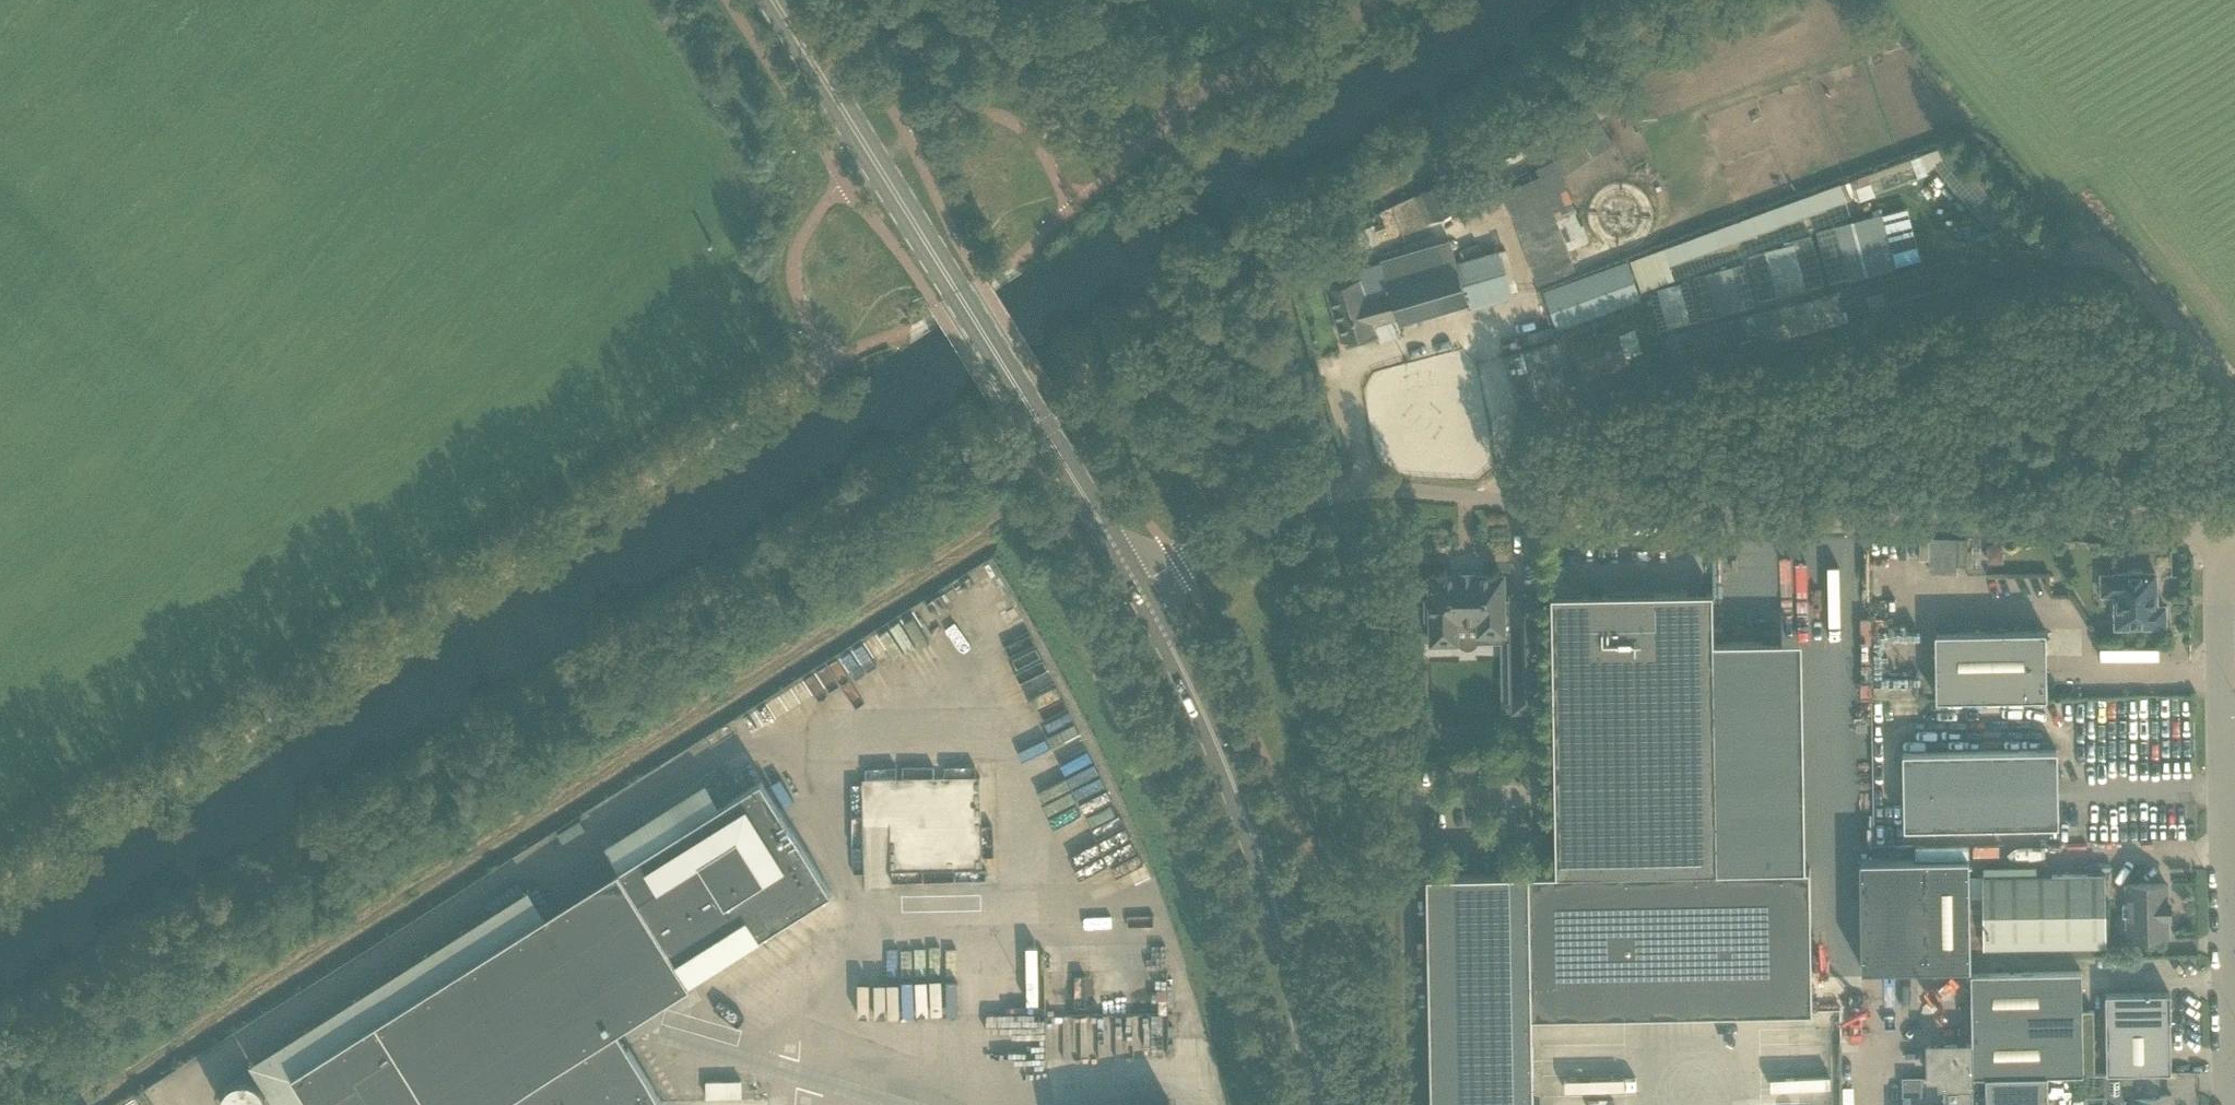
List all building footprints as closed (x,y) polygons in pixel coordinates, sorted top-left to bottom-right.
[(1613,143),(1601,125),(1555,154),(1559,160),(1567,173),(1613,143)] [(1854,176),(1860,197),(1923,177),(1917,157),(1854,176)] [(1540,175),(1502,190),(1538,282),(1576,268),(1568,249),(1585,243),(1560,176),(1567,173),(1559,160),(1537,168),(1540,175)] [(1421,190),(1422,193),(1435,220),(1454,211),(1440,181),(1421,190)] [(1840,183),(1630,260),(1641,290),(1850,214),(1845,200),(1846,200),(1840,183)] [(1880,215),(1837,226),(1850,277),(1894,266),(1880,215)] [(1389,289),(1397,318),(1399,324),(1469,304),(1469,303),(1511,291),(1499,250),(1457,263),(1450,241),(1381,261),(1389,289)] [(1768,249),(1765,250),(1777,297),(1781,296),(1806,290),(1794,243),(1768,249)] [(1557,329),(1641,299),(1627,260),(1544,290),(1557,329)] [(1716,315),(1734,311),(1743,308),(1732,266),(1705,273),(1716,315)] [(1365,296),(1360,278),(1326,288),(1342,341),(1375,331),(1374,325),(1397,318),(1389,289),(1365,296)] [(1690,322),(1680,284),(1680,283),(1656,289),(1667,328),(1690,322)] [(1773,341),(1841,323),(1845,322),(1836,291),(1778,307),(1781,320),(1768,323),(1773,341)] [(1951,307),(1950,306),(1947,292),(1885,307),(1889,321),(1951,307)] [(1571,343),(1583,376),(1628,360),(1616,327),(1571,343)] [(1957,538),(1956,565),(1967,565),(1968,538),(1957,538)] [(2115,574),(2115,575),(2102,576),(2102,595),(2115,595),(2116,628),(2157,627),(2157,625),(2166,625),(2165,606),(2156,607),(2156,573),(2143,573),(2140,570),(2130,570),(2127,574),(2115,574)] [(1430,600),(1425,600),(1425,620),(1431,620),(1431,644),(1457,643),(1456,626),(1478,626),(1478,634),(1504,634),(1504,630),(1512,630),(1513,711),(1540,710),(1538,595),(1511,595),(1511,601),(1504,601),(1503,576),(1476,576),(1475,572),(1457,572),(1458,577),(1430,577),(1430,600)] [(1556,851),(1556,873),(1427,875),(1431,1104),(1534,1104),(1532,1015),(1602,1014),(1601,985),(1613,984),(1613,1014),(1812,1010),(1809,868),(1717,870),(1713,592),(1656,593),(1657,624),(1552,626),(1556,851)] [(1657,624),(1656,593),(1552,595),(1552,626),(1657,624)] [(933,616),(947,607),(939,595),(926,603),(933,616)] [(1935,633),(1936,699),(2046,698),(2045,631),(1935,633)] [(1903,752),(1904,828),(2058,826),(2057,750),(1903,752)] [(980,775),(864,776),(865,869),(888,869),(888,878),(866,878),(866,883),(912,882),(912,865),(981,865),(980,775)] [(720,805),(705,781),(606,844),(620,867),(293,1072),(314,1104),(629,1104),(627,1102),(662,1101),(617,1029),(691,983),(675,958),(746,914),(760,935),(831,891),(761,779),(720,805)] [(1861,968),(1971,967),(1969,858),(1860,860),(1861,968)] [(1989,864),(1990,872),(2041,870),(2041,863),(1989,864)] [(1983,947),(2106,945),(2105,874),(1982,876),(1983,947)] [(2170,901),(2167,901),(2166,901),(2166,883),(2128,884),(2130,936),(2167,936),(2166,915),(2170,915),(2170,901)] [(1973,1076),(1986,1076),(2047,1075),(2095,1074),(2094,1011),(2082,1011),(2082,972),(1971,974),(1973,1076)] [(1602,1014),(1613,1014),(1613,984),(1601,985),(1602,1014)] [(2159,1073),(2158,1072),(2171,1072),(2170,1020),(2171,1020),(2171,996),(2170,996),(2170,993),(2106,994),(2107,1073),(2120,1073),(2120,1074),(2159,1073)] [(1973,1085),(1972,1044),(1946,1044),(1946,1047),(1942,1047),(1942,1057),(1928,1057),(1929,1078),(1941,1077),(1941,1085),(1973,1085)] [(2172,1096),(2159,1096),(2159,1073),(2120,1074),(2121,1104),(2172,1104),(2172,1096)] [(1986,1076),(1986,1104),(2048,1104),(2047,1075),(1986,1076)] [(1902,1096),(1922,1096),(1922,1077),(1902,1077),(1902,1096)] [(222,1100),(222,1103),(222,1104),(265,1104),(266,1102),(266,1100),(265,1098),(265,1096),(265,1094),(264,1091),(263,1090),(261,1087),(260,1086),(259,1085),(256,1082),(254,1081),(251,1080),(249,1079),(247,1079),(243,1078),(239,1079),(237,1079),(235,1080),(233,1081),(231,1082),(230,1083),(229,1085),(227,1086),(226,1088),(224,1090),(224,1091),(223,1093),(222,1095),(222,1098),(222,1100)] [(714,1079),(713,1092),(743,1094),(744,1081),(714,1079)]
